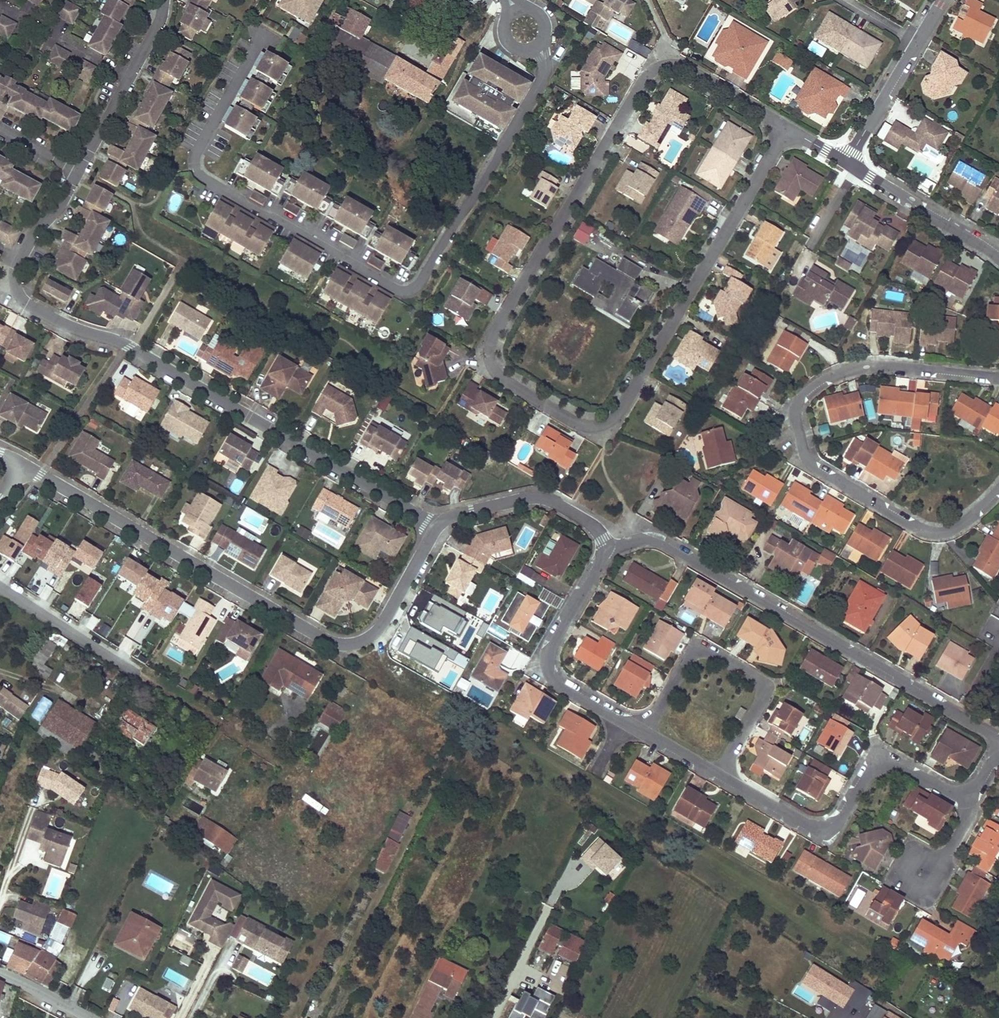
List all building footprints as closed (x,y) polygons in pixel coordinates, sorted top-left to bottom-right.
[(133,3),(128,0),(116,0),(115,2),(111,0),(110,0),(102,15),(105,17),(117,24),(126,8),(129,10),(133,3)] [(189,7),(181,23),(183,24),(179,32),(191,38),(195,31),(198,32),(201,26),(205,18),(206,16),(202,13),(206,7),(194,0),(190,0),(187,6),(189,7)] [(279,8),(307,24),(320,0),(283,0),(279,8)] [(602,5),(612,10),(618,14),(619,12),(626,16),(633,4),(627,0),(605,0),(602,5)] [(775,1),(769,6),(778,20),(785,15),(786,16),(795,9),(792,6),(797,3),(795,0),(774,0),(775,1)] [(978,11),(982,4),(975,0),(966,0),(963,5),(968,7),(964,16),(965,17),(963,21),(957,18),(952,28),(963,33),(965,29),(975,34),(973,38),(982,43),(994,19),(978,11)] [(65,1),(57,16),(72,24),(80,9),(65,1)] [(346,19),(351,10),(339,3),(333,13),(346,19)] [(612,10),(602,5),(600,8),(610,14),(612,10)] [(964,16),(968,7),(963,5),(957,18),(963,21),(965,17),(964,16)] [(778,20),(769,6),(765,8),(775,22),(778,20)] [(463,43),(449,34),(430,64),(425,75),(397,59),(380,50),(360,39),(370,20),(351,10),(346,19),(333,13),(328,23),(330,24),(327,29),(337,34),(327,54),(383,84),(385,80),(427,104),(463,43)] [(861,32),(847,24),(845,27),(840,24),(842,22),(828,13),(816,34),(834,45),(832,49),(847,57),(848,54),(866,65),(879,44),(865,36),(864,38),(859,36),(861,33),(861,32)] [(0,17),(0,34),(7,38),(15,24),(1,16),(0,17)] [(115,32),(119,25),(117,24),(105,17),(96,32),(113,41),(118,33),(115,32)] [(205,28),(209,21),(205,18),(201,26),(205,28)] [(745,30),(734,24),(730,29),(741,36),(745,30)] [(291,28),(289,41),(303,43),(304,29),(291,28)] [(766,43),(745,30),(741,36),(730,29),(720,47),(714,56),(715,57),(719,60),(724,58),(727,60),(726,64),(730,66),(734,69),(733,71),(745,79),(766,43)] [(720,47),(730,29),(722,31),(717,40),(720,47)] [(975,34),(965,29),(963,33),(962,36),(971,40),(973,38),(975,34)] [(88,47),(103,55),(106,50),(108,51),(113,41),(96,32),(88,47)] [(834,45),(816,34),(814,38),(832,49),(834,45)] [(637,53),(641,46),(631,40),(627,46),(637,53)] [(675,40),(671,46),(680,52),(684,46),(675,40)] [(621,54),(604,44),(600,51),(595,48),(581,72),(581,89),(586,95),(603,95),(603,82),(601,79),(601,77),(604,77),(613,61),(617,63),(621,54)] [(55,46),(47,60),(62,68),(70,54),(55,46)] [(173,77),(178,79),(187,64),(184,62),(188,54),(177,48),(173,56),(170,55),(161,71),(159,69),(155,76),(169,84),(173,77)] [(251,80),(240,99),(261,111),(272,92),(267,89),(272,81),(277,84),(288,65),(267,53),(261,63),(268,67),(263,76),(267,78),(262,87),(251,80)] [(773,62),(779,66),(784,56),(778,53),(773,62)] [(866,65),(848,54),(847,57),(864,68),(866,65)] [(954,62),(940,54),(932,69),(935,71),(932,76),(926,78),(922,85),(923,93),(927,95),(935,93),(937,95),(939,94),(941,93),(942,92),(941,90),(941,89),(953,85),(956,81),(959,83),(965,73),(953,65),(954,62)] [(792,61),(784,56),(779,66),(786,70),(792,61)] [(726,64),(719,60),(715,57),(715,61),(725,67),(730,66),(726,64)] [(498,68),(480,58),(469,77),(472,79),(468,86),(465,85),(458,97),(462,99),(458,106),(471,114),(472,112),(479,116),(478,118),(497,129),(501,122),(506,124),(524,93),(520,90),(524,83),(504,72),(503,73),(497,69),(498,68)] [(81,60),(73,74),(88,82),(96,68),(81,60)] [(268,67),(261,63),(256,72),(263,76),(268,67)] [(849,89),(814,69),(803,88),(808,92),(801,104),(812,111),(825,118),(829,112),(828,108),(831,104),(833,105),(839,95),(843,98),(849,89)] [(581,89),(581,72),(571,71),(571,89),(581,89)] [(161,111),(170,94),(165,91),(169,84),(155,76),(146,93),(148,94),(144,101),(161,111)] [(3,93),(12,98),(17,89),(9,84),(0,80),(0,91),(3,93)] [(528,85),(524,83),(520,90),(524,93),(528,85)] [(953,85),(941,89),(941,90),(942,92),(941,93),(939,94),(937,95),(935,93),(927,95),(934,99),(947,96),(953,85)] [(25,92),(18,88),(17,89),(12,98),(10,103),(15,106),(13,108),(32,119),(33,116),(40,120),(42,118),(43,115),(49,119),(48,121),(66,131),(67,129),(72,131),(80,117),(50,101),(47,106),(32,98),(31,98),(24,94),(25,92)] [(808,92),(803,88),(796,101),(798,102),(801,104),(808,92)] [(686,98),(670,89),(660,106),(663,108),(658,116),(655,115),(649,124),(646,122),(638,136),(657,148),(671,124),(682,130),(685,125),(685,126),(688,122),(687,121),(690,117),(679,110),(686,98)] [(462,99),(458,97),(454,104),(458,106),(462,99)] [(129,124),(143,132),(147,125),(152,128),(161,111),(144,101),(140,109),(138,107),(129,124)] [(812,111),(801,104),(798,102),(796,108),(805,114),(812,111)] [(660,106),(657,104),(652,113),(655,115),(658,116),(663,108),(660,106)] [(833,105),(831,104),(828,108),(829,112),(833,114),(837,107),(833,105)] [(242,111),(236,107),(230,117),(237,121),(242,111)] [(595,117),(577,107),(569,120),(562,116),(558,122),(556,121),(552,129),(555,142),(563,140),(569,144),(572,146),(575,148),(582,136),(581,132),(576,130),(579,126),(583,128),(587,131),(595,117)] [(256,119),(242,111),(237,121),(230,117),(224,126),(245,138),(256,119)] [(947,133),(923,119),(914,134),(894,122),(883,140),(898,149),(902,143),(929,159),(935,149),(936,151),(947,133)] [(120,129),(134,137),(129,145),(144,153),(153,137),(143,132),(129,124),(124,121),(120,129)] [(501,122),(497,129),(502,131),(506,124),(501,122)] [(718,142),(729,123),(727,122),(716,140),(718,142)] [(751,136),(729,123),(718,142),(716,140),(711,148),(706,155),(709,157),(698,175),(719,188),(728,173),(726,171),(729,167),(732,169),(740,155),(739,155),(737,153),(739,148),(742,150),(751,136)] [(964,138),(955,133),(953,137),(962,142),(964,138)] [(129,145),(125,153),(111,146),(107,154),(111,156),(125,164),(135,169),(144,153),(129,145)] [(698,175),(709,157),(706,155),(695,173),(698,175)] [(101,179),(116,187),(124,173),(121,171),(125,164),(111,156),(102,173),(104,174),(101,179)] [(31,203),(39,188),(34,185),(35,183),(26,178),(17,173),(15,176),(9,172),(10,170),(12,167),(5,164),(6,161),(0,158),(0,180),(4,181),(1,187),(16,195),(31,203)] [(252,162),(245,158),(244,160),(237,172),(244,176),(245,174),(254,180),(255,178),(259,180),(257,184),(277,196),(286,182),(279,178),(281,174),(275,171),(277,167),(262,158),(260,162),(254,158),(252,162)] [(804,169),(806,166),(793,158),(787,169),(782,176),(773,191),(787,199),(790,194),(796,193),(799,189),(811,196),(821,179),(804,169)] [(657,171),(641,162),(636,170),(641,173),(639,177),(634,174),(627,170),(620,182),(627,186),(623,193),(633,199),(637,192),(643,195),(657,171)] [(988,179),(959,163),(947,183),(959,190),(961,186),(964,188),(962,192),(960,195),(968,199),(967,201),(974,205),(988,179)] [(558,180),(542,171),(539,178),(541,179),(529,199),(546,209),(557,188),(554,186),(558,180)] [(244,176),(257,184),(259,180),(255,178),(254,180),(245,174),(244,176)] [(299,181),(292,177),(284,191),(292,196),(304,203),(307,200),(310,202),(309,204),(318,209),(317,211),(324,215),(333,201),(326,197),(328,193),(322,190),(324,186),(309,177),(307,181),(301,178),(299,181)] [(998,188),(998,187),(998,182),(994,180),(985,196),(991,199),(986,208),(997,215),(998,212),(998,211),(998,188)] [(627,186),(620,182),(616,189),(623,193),(627,186)] [(707,201),(681,186),(657,227),(656,228),(679,241),(686,228),(684,227),(686,224),(688,225),(696,213),(699,215),(707,201)] [(83,209),(97,216),(101,209),(103,211),(111,196),(96,188),(94,193),(92,192),(83,209)] [(262,205),(267,197),(253,189),(249,197),(262,205)] [(643,195),(637,192),(633,199),(639,203),(643,195)] [(796,193),(790,194),(787,199),(791,201),(796,193)] [(170,209),(177,210),(179,196),(173,195),(170,209)] [(259,256),(276,229),(269,225),(266,230),(260,226),(254,222),(257,217),(242,209),(240,213),(233,210),(227,206),(230,201),(223,197),(206,224),(259,256)] [(307,200),(304,203),(317,211),(318,209),(309,204),(310,202),(307,200)] [(236,205),(230,201),(227,206),(233,210),(236,205)] [(301,209),(288,201),(283,208),(297,217),(301,209)] [(367,241),(376,226),(369,222),(371,219),(365,215),(367,212),(352,203),(350,206),(344,203),(342,206),(335,202),(327,217),(334,221),(335,219),(345,222),(349,224),(346,228),(367,241)] [(877,214),(857,202),(844,225),(851,230),(847,236),(857,241),(861,235),(876,244),(889,252),(899,235),(885,226),(884,229),(878,225),(872,222),(875,217),(877,214)] [(240,213),(242,209),(236,205),(233,210),(240,213)] [(74,214),(88,222),(83,230),(99,239),(108,222),(97,216),(83,209),(78,206),(74,214)] [(263,221),(257,217),(254,222),(260,226),(263,221)] [(881,220),(875,217),(872,222),(878,225),(881,220)] [(334,221),(346,228),(349,224),(345,222),(344,224),(335,219),(334,221)] [(266,230),(269,225),(263,221),(260,226),(266,230)] [(0,222),(0,241),(11,247),(18,233),(19,232),(0,222)] [(782,232),(764,222),(755,237),(758,239),(748,257),(762,265),(782,232)] [(593,230),(582,223),(577,232),(588,238),(593,230)] [(529,237),(508,224),(499,240),(491,253),(498,258),(494,264),(508,272),(512,266),(507,263),(512,253),(516,247),(519,249),(521,250),(529,237)] [(679,241),(656,228),(655,231),(677,244),(679,241)] [(79,249),(90,255),(99,239),(83,230),(79,238),(65,230),(61,238),(65,241),(79,249)] [(408,270),(416,256),(409,252),(411,248),(405,245),(407,241),(393,233),(391,236),(385,233),(383,236),(376,232),(367,246),(388,259),(390,255),(394,257),(393,259),(402,264),(400,266),(408,270)] [(352,249),(357,242),(343,234),(339,241),(352,249)] [(876,244),(861,235),(857,241),(872,250),(876,244)] [(307,279),(323,252),(316,247),(313,252),(307,248),(301,245),(303,240),(296,236),(280,263),(307,279)] [(758,239),(755,237),(744,255),(748,257),(758,239)] [(499,240),(495,238),(487,251),(491,253),(499,240)] [(307,248),(310,244),(303,240),(301,245),(307,248)] [(54,268),(75,279),(85,261),(75,255),(79,249),(65,241),(61,248),(64,250),(54,268)] [(922,246),(912,241),(900,262),(914,270),(916,267),(931,276),(943,253),(936,249),(935,250),(927,246),(926,248),(924,251),(921,248),(922,246)] [(316,247),(310,244),(307,248),(313,252),(316,247)] [(394,257),(390,255),(388,259),(400,266),(402,264),(393,259),(394,257)] [(385,264),(371,256),(367,263),(380,272),(385,264)] [(634,283),(642,269),(622,257),(615,270),(595,258),(588,270),(582,266),(572,284),(594,297),(597,293),(603,281),(615,288),(608,299),(602,310),(629,326),(631,323),(629,322),(638,306),(641,307),(642,305),(639,303),(642,298),(645,300),(647,302),(653,292),(641,284),(640,286),(634,283)] [(851,266),(837,258),(834,264),(847,272),(851,266)] [(969,271),(960,266),(959,269),(958,271),(954,269),(955,267),(946,261),(934,283),(947,290),(949,287),(964,296),(977,273),(969,269),(969,271)] [(377,325),(392,298),(385,294),(382,298),(376,295),(370,291),(373,286),(358,278),(355,283),(349,279),(343,275),(346,271),(338,266),(322,294),(377,325)] [(751,289),(738,281),(742,275),(728,266),(723,273),(731,278),(727,285),(728,286),(725,293),(723,292),(721,290),(714,302),(720,306),(722,315),(734,313),(741,302),(743,303),(751,289)] [(833,288),(822,282),(825,278),(826,275),(813,267),(805,280),(803,279),(796,291),(809,299),(823,307),(827,300),(843,309),(854,291),(837,281),(836,284),(833,288)] [(931,276),(916,267),(914,270),(929,279),(931,276)] [(138,300),(149,281),(133,271),(126,282),(121,291),(123,292),(134,298),(124,315),(124,316),(132,320),(142,303),(138,300)] [(352,274),(346,271),(343,275),(349,279),(352,274)] [(358,278),(352,274),(349,279),(355,283),(358,278)] [(836,284),(825,278),(822,282),(833,288),(836,284)] [(466,320),(472,309),(469,307),(472,301),(474,298),(485,304),(491,293),(480,287),(478,289),(461,279),(444,307),(466,320)] [(69,293),(47,281),(43,290),(65,302),(69,293)] [(379,290),(373,286),(370,291),(376,295),(379,290)] [(949,287),(947,290),(962,299),(964,296),(949,287)] [(91,296),(90,296),(84,306),(99,315),(102,310),(113,317),(115,313),(123,318),(124,316),(124,315),(134,298),(123,292),(119,299),(103,289),(100,290),(95,298),(91,296)] [(385,294),(379,290),(376,295),(382,298),(385,294)] [(809,299),(796,291),(794,293),(808,301),(809,299)] [(591,303),(602,310),(608,299),(597,293),(594,297),(591,303)] [(995,297),(994,307),(989,306),(987,321),(996,322),(998,322),(998,298),(995,297)] [(722,315),(720,306),(714,302),(717,316),(722,315)] [(179,303),(172,315),(169,321),(188,332),(189,330),(192,332),(191,334),(199,339),(203,333),(210,321),(179,303)] [(965,309),(962,315),(969,318),(971,312),(965,309)] [(767,310),(759,322),(771,328),(778,316),(767,310)] [(880,312),(872,311),(870,331),(877,332),(876,336),(890,337),(890,335),(890,332),(894,333),(894,336),(893,342),(910,344),(912,315),(887,312),(887,317),(879,316),(880,312)] [(838,324),(835,312),(814,317),(811,321),(813,330),(838,324)] [(956,320),(922,316),(919,345),(927,346),(927,344),(936,345),(936,341),(937,338),(940,338),(940,341),(953,342),(956,320)] [(857,321),(850,317),(847,322),(854,326),(857,321)] [(850,332),(854,326),(847,322),(844,328),(850,332)] [(10,330),(3,325),(1,328),(0,327),(0,344),(1,345),(10,330)] [(17,334),(10,330),(1,345),(8,349),(6,352),(16,358),(24,362),(33,345),(25,340),(16,336),(17,334)] [(692,333),(688,331),(682,341),(686,344),(692,333)] [(806,345),(785,332),(767,362),(778,369),(786,374),(794,360),(796,357),(798,358),(806,345)] [(719,353),(700,342),(702,339),(692,333),(686,344),(682,341),(675,353),(681,356),(680,358),(694,367),(696,365),(708,372),(719,353)] [(450,349),(427,336),(421,346),(422,347),(418,353),(420,358),(415,366),(421,369),(425,382),(434,380),(437,382),(445,380),(447,376),(446,370),(441,368),(440,365),(443,361),(450,349)] [(239,358),(235,359),(230,356),(233,352),(225,347),(228,342),(221,338),(214,351),(207,363),(229,376),(230,374),(233,370),(240,375),(246,378),(261,353),(253,348),(247,344),(239,358)] [(265,346),(257,341),(253,348),(261,353),(265,346)] [(236,346),(228,342),(225,347),(233,352),(236,346)] [(206,349),(202,347),(196,356),(201,358),(206,349)] [(214,351),(207,347),(206,349),(201,358),(200,359),(207,363),(214,351)] [(13,363),(16,358),(6,352),(3,357),(13,363)] [(681,356),(675,353),(672,358),(678,362),(680,358),(681,356)] [(48,363),(42,374),(50,378),(53,374),(66,381),(75,387),(85,370),(78,366),(79,364),(69,358),(68,360),(61,357),(60,359),(53,355),(48,363)] [(278,357),(260,388),(273,396),(281,382),(285,385),(288,380),(304,389),(311,377),(278,357)] [(694,367),(680,358),(678,362),(692,371),(694,367)] [(37,371),(42,374),(48,363),(43,360),(37,371)] [(778,369),(767,362),(765,366),(775,373),(778,369)] [(772,380),(754,370),(750,378),(745,375),(738,388),(758,400),(762,392),(765,387),(767,389),(772,380)] [(725,376),(724,377),(729,380),(733,374),(728,371),(725,376)] [(53,374),(50,378),(63,386),(66,381),(53,374)] [(145,385),(146,383),(134,377),(131,382),(123,377),(113,394),(146,413),(159,391),(150,386),(149,387),(145,385)] [(10,378),(0,397),(0,413),(10,395),(6,393),(14,380),(10,378)] [(304,389),(288,380),(285,385),(300,394),(304,389)] [(477,386),(470,381),(464,391),(472,396),(476,389),(477,386)] [(281,382),(273,396),(277,398),(285,385),(281,382)] [(352,400),(327,385),(316,404),(334,414),(336,426),(337,426),(354,422),(356,418),(352,400)] [(738,388),(735,386),(722,408),(740,418),(746,408),(748,404),(755,408),(759,400),(758,400),(738,388)] [(880,388),(878,413),(912,416),(915,395),(899,393),(895,393),(896,390),(880,388)] [(496,401),(476,389),(472,396),(464,391),(457,403),(475,414),(481,413),(500,425),(507,413),(496,407),(493,405),(496,401)] [(864,414),(859,393),(843,397),(840,398),(839,395),(824,399),(830,423),(864,414)] [(915,395),(912,416),(912,418),(922,419),(927,420),(928,414),(937,415),(939,394),(929,393),(929,396),(924,396),(915,395)] [(978,401),(976,403),(973,401),(961,394),(950,411),(980,429),(982,426),(992,409),(978,401)] [(10,395),(0,413),(0,416),(16,424),(17,421),(23,424),(36,432),(46,414),(10,395)] [(686,405),(670,395),(665,403),(669,406),(667,410),(655,402),(648,414),(655,419),(651,425),(661,431),(665,424),(671,429),(686,405)] [(160,426),(169,431),(176,430),(182,434),(181,435),(196,444),(208,423),(196,416),(193,420),(185,415),(187,411),(188,409),(174,401),(160,426)] [(316,404),(311,412),(336,426),(334,414),(316,404)] [(995,404),(992,409),(982,426),(995,434),(996,432),(998,434),(998,406),(995,404)] [(707,413),(703,410),(693,425),(698,427),(707,413)] [(193,420),(196,416),(187,411),(185,415),(193,420)] [(655,419),(648,414),(643,421),(651,425),(655,419)] [(912,418),(911,429),(921,430),(922,419),(912,418)] [(95,432),(100,423),(90,419),(86,428),(95,432)] [(370,423),(359,443),(367,447),(369,444),(378,450),(390,456),(399,439),(370,423)] [(671,429),(665,424),(661,431),(667,435),(671,429)] [(819,425),(820,438),(830,436),(828,424),(819,425)] [(570,444),(559,438),(561,435),(547,427),(541,436),(544,438),(538,447),(549,454),(548,455),(559,462),(560,460),(568,464),(574,454),(566,449),(570,444)] [(725,443),(722,428),(702,433),(706,448),(703,448),(708,469),(735,463),(731,446),(726,448),(725,443)] [(103,480),(114,462),(94,450),(99,441),(83,432),(68,457),(77,462),(78,460),(82,462),(81,464),(96,473),(95,475),(103,480)] [(109,441),(119,445),(121,438),(111,435),(109,441)] [(218,453),(248,470),(257,454),(249,449),(251,447),(240,441),(239,443),(237,442),(238,440),(229,435),(218,453)] [(571,441),(561,435),(559,438),(570,444),(571,441)] [(406,443),(399,439),(390,456),(396,460),(406,443)] [(878,447),(866,439),(863,444),(855,439),(844,457),(853,462),(854,460),(859,462),(866,467),(878,447)] [(909,459),(894,450),(891,455),(878,447),(866,467),(865,469),(880,478),(883,473),(887,475),(895,480),(904,465),(905,466),(909,459)] [(694,465),(697,460),(696,457),(688,453),(689,452),(689,451),(688,450),(688,449),(687,449),(686,449),(685,450),(684,450),(683,450),(680,450),(677,455),(678,458),(691,466),(694,465)] [(432,468),(416,459),(407,474),(415,479),(414,482),(422,487),(425,481),(432,485),(436,479),(441,471),(440,470),(433,466),(432,468)] [(169,482),(132,461),(120,481),(135,490),(138,485),(140,483),(142,485),(141,487),(160,498),(169,482)] [(440,470),(441,471),(436,479),(444,483),(442,486),(450,491),(454,485),(461,489),(469,475),(461,471),(460,472),(444,463),(440,470)] [(289,482),(286,483),(281,481),(282,478),(275,474),(277,472),(268,466),(250,497),(272,510),(275,503),(277,505),(281,498),(286,501),(295,486),(289,482)] [(771,506),(783,486),(770,478),(768,480),(764,478),(752,471),(742,488),(771,506)] [(235,479),(229,490),(239,494),(245,483),(235,479)] [(688,485),(679,480),(672,492),(662,494),(659,500),(653,501),(655,510),(664,508),(670,507),(688,517),(693,509),(691,503),(697,502),(699,498),(697,490),(700,484),(692,479),(688,485)] [(794,483),(781,505),(811,522),(822,503),(809,495),(806,493),(807,491),(794,483)] [(347,529),(358,510),(322,489),(312,507),(319,511),(330,518),(331,518),(331,519),(347,529)] [(195,530),(193,534),(203,540),(210,527),(208,525),(220,505),(198,492),(190,507),(192,508),(187,516),(185,514),(181,522),(189,527),(195,530)] [(822,503),(811,522),(817,526),(821,521),(833,528),(844,534),(854,516),(842,509),(838,507),(840,504),(826,496),(822,503)] [(287,503),(286,501),(281,498),(277,505),(275,503),(272,510),(280,515),(287,503)] [(750,520),(753,515),(725,499),(722,505),(722,508),(720,512),(717,513),(714,519),(715,519),(707,531),(723,540),(728,532),(735,528),(748,536),(755,523),(750,520)] [(185,514),(187,516),(192,508),(190,507),(188,505),(183,513),(185,514)] [(670,507),(664,508),(685,521),(688,517),(670,507)] [(330,518),(319,511),(316,518),(326,524),(330,518)] [(544,527),(549,517),(544,514),(538,524),(544,527)] [(4,536),(0,542),(0,554),(13,562),(21,550),(30,535),(38,523),(28,516),(12,541),(4,536)] [(386,526),(371,517),(355,544),(362,548),(368,547),(378,552),(379,550),(393,558),(405,537),(390,528),(388,530),(384,528),(386,526)] [(833,528),(821,521),(817,526),(829,533),(833,528)] [(877,561),(890,539),(876,532),(875,534),(872,532),(858,524),(847,543),(877,561)] [(220,525),(211,541),(225,549),(224,552),(235,558),(236,557),(240,559),(239,560),(253,569),(264,550),(244,538),(235,533),(220,525)] [(306,540),(310,532),(300,526),(295,534),(306,540)] [(238,528),(235,533),(244,538),(247,533),(238,528)] [(484,565),(488,558),(490,555),(491,554),(492,554),(511,549),(505,528),(476,536),(470,547),(467,545),(463,554),(484,565)] [(748,536),(735,528),(728,532),(745,542),(748,536)] [(30,535),(21,550),(28,554),(29,552),(42,561),(52,545),(39,537),(37,539),(30,535)] [(542,554),(535,566),(558,579),(568,561),(570,562),(579,546),(561,536),(549,558),(542,554)] [(788,546),(771,536),(763,549),(772,554),(774,553),(778,555),(776,558),(774,557),(768,567),(777,572),(780,567),(790,573),(793,567),(801,572),(802,570),(809,559),(804,556),(807,550),(791,541),(788,546)] [(981,549),(983,551),(981,554),(973,567),(993,578),(998,568),(998,542),(992,538),(988,536),(981,549)] [(102,555),(82,542),(71,560),(80,566),(82,563),(92,570),(102,555)] [(368,547),(362,548),(355,544),(353,547),(374,559),(378,552),(368,547)] [(825,548),(821,554),(829,559),(826,564),(831,565),(836,556),(825,548)] [(488,558),(494,561),(513,556),(511,549),(492,554),(491,554),(490,555),(488,558)] [(812,552),(807,550),(804,556),(809,559),(812,552)] [(905,559),(891,551),(880,571),(911,588),(923,567),(910,558),(908,561),(905,559)] [(809,559),(802,570),(810,575),(817,562),(820,557),(812,552),(809,559)] [(480,574),(484,565),(463,554),(459,562),(457,561),(445,584),(450,587),(461,593),(463,594),(475,571),(480,574)] [(826,564),(829,559),(821,554),(820,557),(817,562),(826,564)] [(270,576),(284,584),(285,581),(301,590),(311,574),(281,556),(270,576)] [(135,565),(127,560),(117,575),(137,587),(147,572),(139,567),(137,570),(133,568),(135,565)] [(648,573),(632,563),(623,580),(659,601),(660,599),(667,603),(678,584),(670,580),(668,584),(652,575),(650,578),(646,576),(648,573)] [(530,569),(525,567),(521,573),(526,576),(530,569)] [(77,568),(70,582),(80,587),(87,573),(77,568)] [(376,590),(338,568),(316,607),(333,617),(342,602),(352,600),(366,608),(376,590)] [(535,572),(530,569),(526,576),(531,579),(535,572)] [(533,586),(535,583),(528,579),(518,573),(516,576),(533,586)] [(947,577),(932,580),(936,603),(946,601),(969,597),(965,577),(953,579),(948,580),(947,577)] [(101,586),(87,578),(74,600),(87,608),(101,586)] [(686,600),(702,610),(700,614),(725,628),(736,608),(713,594),(714,591),(695,580),(684,599),(686,600)] [(301,590),(285,581),(284,584),(300,593),(301,590)] [(804,604),(813,589),(813,587),(813,586),(813,585),(813,584),(812,583),(812,582),(811,582),(810,581),(808,581),(807,581),(806,582),(805,582),(805,583),(804,584),(795,599),(804,604)] [(864,584),(860,582),(847,603),(850,605),(859,590),(860,591),(864,584)] [(864,632),(885,596),(883,595),(876,591),(864,584),(860,591),(859,590),(850,605),(853,606),(844,621),(864,632)] [(450,587),(447,593),(457,599),(461,593),(450,587)] [(184,602),(164,590),(149,613),(156,617),(158,614),(171,622),(184,602)] [(481,608),(492,613),(501,595),(489,590),(481,608)] [(602,608),(594,623),(607,630),(611,623),(620,628),(625,631),(638,608),(611,592),(607,600),(609,601),(604,610),(602,608)] [(528,599),(518,593),(501,621),(511,627),(513,624),(523,630),(521,633),(518,637),(528,643),(536,629),(535,625),(538,621),(541,620),(550,606),(540,600),(537,604),(535,608),(526,602),(528,599)] [(430,602),(429,602),(419,623),(457,642),(468,621),(460,617),(463,611),(433,596),(430,602)] [(971,603),(969,597),(946,601),(947,607),(971,603)] [(213,607),(200,599),(194,608),(198,611),(181,640),(197,649),(214,620),(208,616),(213,607)] [(537,604),(528,599),(526,602),(535,608),(537,604)] [(667,603),(660,599),(659,601),(654,608),(662,613),(667,603)] [(702,610),(686,600),(684,604),(700,614),(702,610)] [(235,622),(228,618),(215,640),(223,644),(226,640),(240,648),(250,654),(261,635),(236,621),(235,622)] [(769,631),(747,619),(737,637),(755,647),(756,645),(761,648),(760,658),(759,661),(774,664),(775,657),(784,651),(771,631),(769,631)] [(906,620),(891,634),(903,646),(902,647),(905,651),(904,652),(913,654),(921,659),(934,637),(919,628),(920,627),(914,623),(912,626),(906,620)] [(683,634),(660,621),(643,649),(664,661),(670,651),(672,647),(675,648),(683,634)] [(97,632),(105,637),(111,628),(103,623),(97,632)] [(468,623),(458,641),(466,645),(476,627),(468,623)] [(523,630),(513,624),(511,627),(521,633),(523,630)] [(67,640),(53,631),(34,660),(35,661),(30,669),(47,680),(52,671),(43,665),(56,646),(61,649),(67,640)] [(132,654),(137,643),(124,637),(119,649),(132,654)] [(586,638),(577,654),(593,664),(591,667),(598,671),(614,644),(603,637),(598,645),(586,638)] [(968,652),(950,642),(948,644),(967,655),(968,652)] [(507,653),(490,643),(473,673),(478,676),(475,680),(491,689),(496,680),(503,684),(508,675),(500,671),(499,673),(497,672),(496,668),(497,666),(498,667),(507,653)] [(967,655),(948,644),(936,665),(945,671),(946,669),(956,674),(955,676),(962,680),(974,660),(967,655)] [(246,660),(250,654),(240,648),(236,654),(246,660)] [(843,669),(810,650),(799,668),(832,687),(843,669)] [(278,690),(282,684),(285,678),(310,693),(321,676),(279,651),(262,680),(278,690)] [(781,666),(784,651),(775,657),(774,664),(781,666)] [(913,654),(904,652),(920,661),(921,659),(913,654)] [(593,664),(577,654),(575,658),(591,667),(593,664)] [(654,667),(633,654),(628,663),(649,675),(654,667)] [(628,663),(627,662),(616,681),(630,689),(628,693),(636,698),(649,675),(628,663)] [(860,671),(852,667),(845,679),(852,683),(843,699),(855,706),(859,699),(872,706),(879,710),(887,697),(880,692),(882,689),(857,675),(860,671)] [(285,678),(282,684),(307,699),(310,693),(285,678)] [(503,684),(496,680),(491,689),(497,693),(503,684)] [(616,681),(614,685),(628,693),(630,689),(616,681)] [(533,688),(526,684),(517,698),(521,700),(513,713),(527,721),(530,717),(543,724),(556,702),(542,694),(540,697),(531,692),(533,688)] [(542,694),(533,688),(531,692),(540,697),(542,694)] [(0,695),(0,707),(19,720),(28,707),(3,690),(0,695)] [(521,700),(517,698),(510,711),(513,713),(521,700)] [(872,706),(859,699),(855,706),(868,713),(872,706)] [(58,700),(42,726),(80,749),(96,724),(58,700)] [(784,704),(779,713),(776,718),(773,716),(768,723),(788,735),(792,728),(793,729),(802,715),(784,704)] [(740,708),(735,717),(740,720),(746,711),(740,708)] [(338,727),(343,720),(325,709),(321,717),(338,727)] [(896,711),(887,726),(895,730),(897,727),(903,731),(912,736),(910,740),(919,745),(920,744),(934,719),(924,714),(921,718),(906,709),(903,715),(896,711)] [(144,746),(155,729),(126,710),(115,727),(144,746)] [(590,724),(568,711),(559,726),(566,730),(557,745),(580,759),(588,745),(584,743),(586,740),(590,733),(586,730),(590,724)] [(834,713),(819,742),(827,747),(826,749),(832,753),(833,750),(840,754),(852,732),(846,728),(850,722),(834,713)] [(336,732),(338,727),(321,717),(318,721),(336,732)] [(80,749),(42,726),(37,733),(73,760),(80,749)] [(24,727),(19,734),(24,738),(29,730),(24,727)] [(974,746),(946,729),(930,757),(944,764),(948,758),(953,757),(969,765),(975,755),(971,752),(974,746)] [(291,741),(295,735),(290,732),(287,738),(291,741)] [(791,758),(760,739),(755,747),(762,750),(755,763),(765,768),(763,770),(771,775),(772,773),(780,777),(791,758)] [(979,748),(974,746),(971,752),(975,755),(979,748)] [(800,758),(803,753),(796,750),(793,755),(800,758)] [(953,757),(948,758),(967,769),(969,765),(953,757)] [(215,791),(225,773),(205,762),(203,764),(197,761),(188,776),(194,780),(215,791)] [(651,770),(637,762),(626,780),(640,789),(641,788),(656,796),(667,777),(652,768),(651,770)] [(669,774),(654,765),(652,768),(667,777),(669,774)] [(41,769),(36,783),(50,788),(59,795),(60,793),(65,796),(64,798),(74,805),(85,790),(61,773),(59,776),(41,769)] [(830,780),(811,769),(807,776),(804,775),(796,789),(814,800),(822,786),(826,788),(830,780)] [(826,788),(822,786),(814,800),(817,802),(826,788)] [(915,786),(906,802),(913,806),(910,810),(930,821),(940,828),(952,808),(931,795),(926,802),(918,797),(922,790),(915,786)] [(640,789),(638,792),(654,801),(656,796),(641,788),(640,789)] [(700,796),(687,788),(674,810),(695,823),(697,819),(707,825),(716,808),(704,801),(699,798),(700,796)] [(931,795),(922,790),(918,797),(926,802),(931,795)] [(903,806),(910,810),(913,806),(906,802),(903,806)] [(49,823),(35,817),(27,837),(42,843),(39,849),(48,852),(64,859),(72,839),(47,829),(49,823)] [(707,825),(697,819),(695,823),(704,828),(707,825)] [(178,828),(168,820),(164,825),(175,833),(178,828)] [(988,820),(984,827),(986,828),(981,835),(979,839),(977,837),(972,847),(969,854),(976,858),(975,861),(985,868),(989,868),(991,866),(995,860),(993,859),(998,851),(998,826),(988,820)] [(927,826),(938,832),(940,828),(930,821),(927,826)] [(756,827),(747,822),(745,826),(754,831),(756,827)] [(212,824),(203,837),(221,849),(230,836),(212,824)] [(745,826),(736,842),(772,863),(781,846),(766,838),(764,841),(760,839),(762,835),(764,832),(756,827),(754,831),(745,826)] [(189,835),(178,828),(175,833),(186,840),(189,835)] [(109,835),(100,830),(97,836),(107,840),(109,835)] [(130,844),(141,850),(148,837),(137,830),(130,844)] [(852,857),(870,867),(874,859),(879,862),(883,855),(880,853),(882,850),(887,848),(893,846),(890,835),(881,830),(859,836),(861,846),(857,847),(852,857)] [(373,867),(384,873),(398,843),(387,838),(378,858),(374,865),(373,867)] [(605,845),(599,839),(595,842),(602,848),(605,845)] [(595,842),(584,855),(596,867),(606,876),(621,860),(605,845),(602,848),(595,842)] [(64,859),(48,852),(44,861),(61,867),(64,859)] [(804,852),(794,870),(839,896),(849,878),(830,867),(829,869),(825,867),(826,865),(804,852)] [(596,867),(584,855),(581,858),(593,870),(596,867)] [(870,867),(875,870),(879,862),(874,859),(870,867)] [(987,874),(991,866),(989,868),(985,868),(975,861),(972,866),(987,874)] [(53,867),(41,892),(57,899),(69,874),(53,867)] [(991,885),(969,872),(965,879),(968,881),(959,895),(952,908),(969,919),(985,891),(986,892),(991,885)] [(965,879),(957,893),(959,895),(968,881),(965,879)] [(234,926),(230,923),(224,925),(223,924),(210,917),(218,901),(224,904),(223,906),(231,910),(232,911),(240,895),(212,880),(190,923),(212,935),(210,940),(223,948),(229,935),(234,926)] [(896,895),(882,887),(880,890),(895,899),(896,895)] [(852,888),(850,908),(868,910),(869,889),(852,888)] [(881,921),(889,926),(904,900),(896,895),(895,899),(880,890),(869,909),(884,917),(881,921)] [(23,923),(20,930),(39,937),(51,907),(35,901),(33,906),(19,900),(12,918),(23,923)] [(63,909),(72,913),(75,907),(66,903),(63,909)] [(70,928),(76,915),(72,913),(63,909),(57,923),(70,928)] [(146,954),(158,930),(150,926),(151,923),(136,916),(135,915),(132,915),(131,916),(129,918),(115,944),(124,948),(127,944),(129,945),(129,946),(128,947),(128,948),(128,949),(129,949),(129,950),(129,951),(130,951),(131,952),(139,956),(140,957),(143,957),(144,955),(146,954)] [(234,926),(229,935),(255,949),(256,947),(275,957),(274,959),(283,964),(294,943),(285,938),(284,940),(282,939),(281,942),(276,939),(277,937),(271,934),(269,936),(263,933),(266,928),(240,915),(234,926)] [(933,952),(932,955),(939,959),(945,958),(953,942),(958,944),(961,943),(966,934),(954,927),(948,936),(945,937),(942,936),(942,932),(921,920),(910,939),(925,947),(933,952)] [(957,920),(954,927),(966,934),(970,928),(957,920)] [(61,927),(55,924),(52,932),(57,935),(61,927)] [(538,948),(551,955),(556,944),(562,947),(558,955),(575,963),(586,943),(568,934),(565,941),(560,938),(563,932),(550,925),(538,948)] [(66,930),(61,927),(57,935),(54,942),(59,945),(66,930)] [(23,939),(34,942),(36,936),(25,932),(23,939)] [(52,932),(48,938),(54,942),(57,935),(52,932)] [(568,934),(563,932),(560,938),(565,941),(568,934)] [(59,945),(54,942),(48,938),(39,952),(23,975),(41,984),(42,982),(55,961),(56,960),(55,959),(63,947),(59,945)] [(945,958),(949,960),(958,944),(953,942),(945,958)] [(39,952),(17,943),(7,967),(23,975),(39,952)] [(538,948),(536,952),(549,959),(551,955),(538,948)] [(241,974),(248,960),(238,954),(231,969),(241,974)] [(429,1012),(441,988),(446,990),(447,991),(456,995),(467,972),(451,964),(447,973),(442,970),(446,961),(440,958),(439,958),(410,1017),(426,1017),(429,1012)] [(42,982),(47,985),(60,965),(55,961),(42,982)] [(451,964),(446,961),(442,970),(447,973),(451,964)] [(843,1011),(855,990),(812,965),(800,985),(843,1011)] [(169,968),(165,975),(181,984),(185,977),(169,968)] [(109,990),(114,981),(106,977),(102,987),(109,990)] [(858,986),(849,1007),(861,1012),(870,991),(858,986)] [(173,1012),(165,1008),(167,1004),(139,989),(128,1009),(145,1017),(146,1015),(151,1017),(170,1017),(173,1012)] [(445,995),(454,1000),(456,995),(447,991),(445,995)] [(197,996),(190,1009),(202,1016),(210,1002),(197,996)] [(866,1017),(901,1017),(872,1005),(866,1017)]
